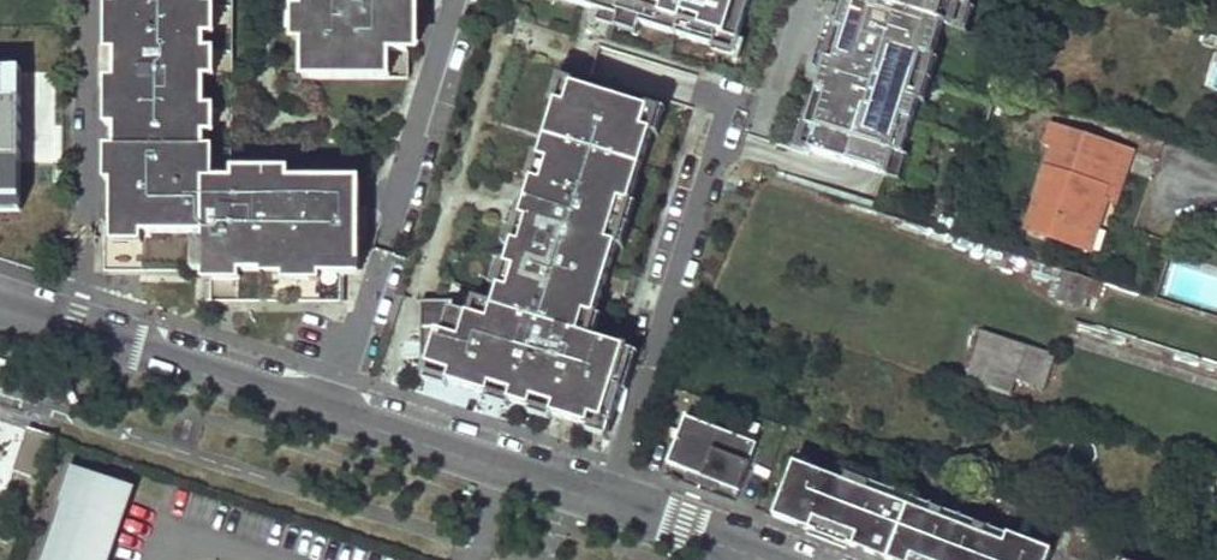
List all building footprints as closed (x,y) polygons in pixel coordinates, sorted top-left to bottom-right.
[(120,48),(111,48),(110,56),(121,56),(122,226),(112,226),(112,277),(211,276),(211,285),(216,285),(230,285),(229,248),(249,248),(249,304),(347,303),(347,266),(365,266),(365,182),(237,183),(235,0),(120,0),(120,48)] [(307,80),(412,78),(411,0),(306,0),(307,80)] [(749,50),(763,0),(575,0),(749,50)] [(799,149),(893,177),(941,20),(875,0),(845,0),(799,149)] [(968,0),(881,0),(941,20),(962,22),(968,0)] [(22,55),(9,55),(10,147),(26,147),(26,159),(33,159),(33,120),(26,120),(26,97),(31,97),(31,53),(22,53),(22,55)] [(10,154),(10,147),(9,55),(0,55),(0,154),(10,154)] [(573,87),(574,88),(576,84),(561,79),(553,104),(558,105),(558,104),(567,107),(573,87)] [(500,290),(494,310),(473,303),(423,303),(423,369),(429,369),(452,369),(452,386),(516,386),(516,401),(545,401),(545,386),(563,385),(563,419),(605,418),(616,383),(595,377),(605,345),(595,341),(589,340),(590,338),(581,336),(586,316),(596,319),(596,318),(618,248),(618,247),(609,244),(622,204),(631,206),(653,135),(653,133),(644,130),(650,111),(649,111),(574,88),(573,87),(567,107),(558,104),(558,105),(541,160),(540,160),(549,164),(543,185),(534,182),(533,182),(522,218),(522,220),(529,222),(521,246),(515,243),(514,245),(507,267),(507,269),(516,272),(510,292),(500,289),(500,290)] [(653,133),(653,135),(658,136),(665,112),(650,107),(649,111),(650,111),(644,130),(653,133)] [(1054,149),(1028,228),(1081,246),(1088,225),(1100,229),(1111,198),(1106,197),(1122,149),(1054,127),(1048,148),(1054,149)] [(1122,149),(1106,197),(1111,198),(1119,201),(1135,153),(1122,149)] [(540,160),(541,160),(531,157),(524,179),(533,182),(534,182),(543,185),(549,164),(540,160)] [(636,207),(631,206),(622,204),(609,244),(618,247),(618,248),(623,250),(636,207)] [(522,220),(522,218),(514,216),(506,243),(514,245),(515,243),(521,246),(529,222),(522,220)] [(1088,225),(1081,246),(1094,250),(1100,229),(1088,225)] [(230,285),(216,285),(216,304),(249,304),(249,248),(229,248),(230,285)] [(507,269),(507,267),(499,264),(492,288),(500,290),(500,289),(510,292),(516,272),(507,269)] [(1054,270),(1046,297),(1068,304),(1073,293),(1085,297),(1090,281),(1054,270)] [(601,319),(596,318),(596,319),(586,316),(581,336),(590,338),(589,340),(595,341),(601,319)] [(1047,392),(1056,351),(978,335),(967,386),(1015,396),(1017,386),(1047,392)] [(626,351),(605,345),(595,377),(616,383),(605,418),(563,419),(563,385),(545,386),(545,401),(516,401),(516,386),(452,386),(589,429),(587,435),(608,441),(624,393),(627,393),(638,357),(626,353),(626,351)] [(452,369),(429,369),(425,383),(448,390),(450,385),(452,386),(452,369)] [(742,492),(760,445),(688,418),(670,465),(742,492)] [(26,433),(14,472),(37,480),(50,440),(26,433)] [(1012,534),(800,454),(796,465),(1008,545),(1012,534)] [(776,518),(888,559),(915,559),(916,557),(922,559),(1051,559),(1055,550),(1012,534),(1008,545),(796,465),(776,518)] [(123,490),(69,472),(57,506),(60,507),(42,559),(100,559),(123,490)]
